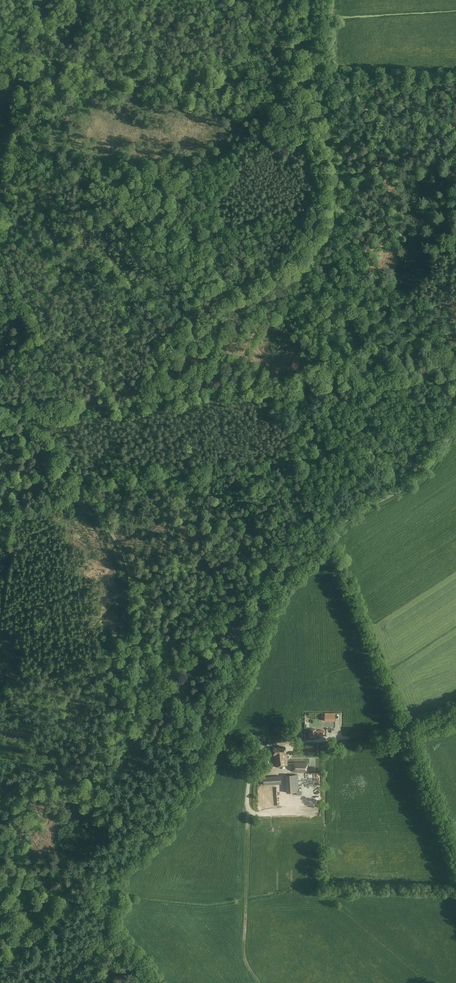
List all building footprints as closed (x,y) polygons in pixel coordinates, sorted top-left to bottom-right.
[(316,728),(310,728),(310,737),(316,738),(316,736),(325,736),(325,730),(316,730),(316,728)] [(285,747),(279,748),(273,748),(276,766),(287,765),(285,747)] [(293,772),(307,773),(307,762),(293,762),(293,772)] [(299,792),(298,774),(285,775),(286,793),(299,792)] [(281,784),(281,776),(263,777),(264,785),(281,784)] [(280,806),(280,800),(277,800),(277,796),(270,796),(270,806),(280,806)]
